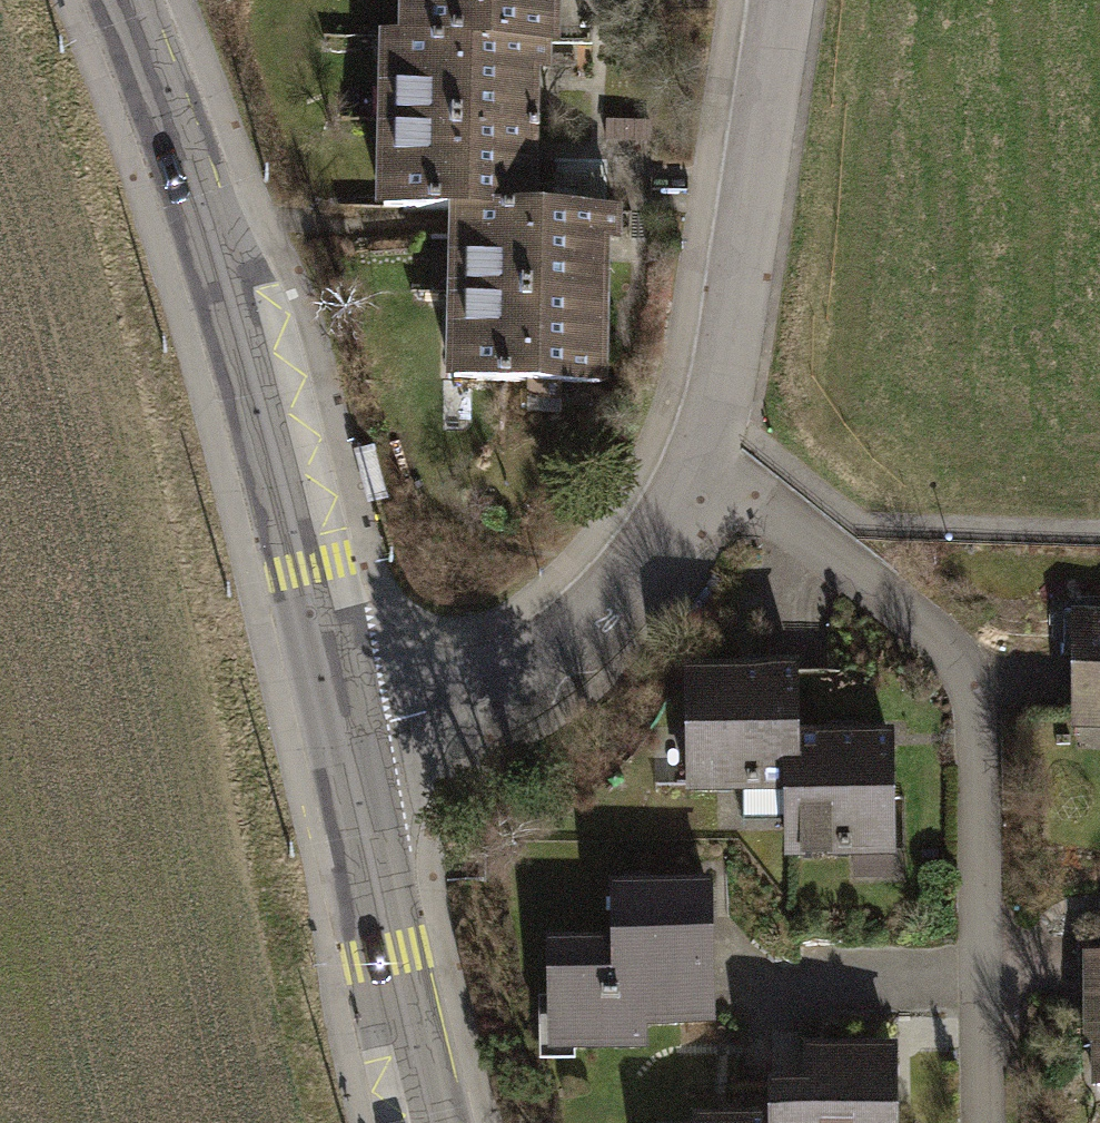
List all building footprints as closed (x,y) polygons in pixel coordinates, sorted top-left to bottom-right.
[(563,0),(409,0),(408,55),(539,58),(562,58),(563,0)] [(537,143),(539,58),(408,55),(384,55),(382,140),(537,143)] [(655,128),(610,127),(609,151),(654,153),(655,128)] [(535,228),(537,143),(382,140),(381,225),(461,227),(535,228)] [(613,316),(615,230),(535,228),(461,227),(459,312),(613,316)] [(612,401),(613,316),(459,312),(457,398),(612,401)] [(373,452),(353,457),(364,499),(383,494),(373,452)] [(1072,621),(1069,731),(1099,732),(1099,622),(1072,621)] [(689,664),(689,789),(745,789),(745,820),(797,821),(798,725),(798,664),(689,664)] [(852,884),(901,884),(901,852),(893,852),(894,725),(798,725),(797,821),(797,849),(852,849),(852,884)] [(641,1028),(722,1026),(719,885),(616,886),(617,937),(551,938),(552,983),(540,983),(541,1060),(579,1059),(578,1047),(641,1046),(641,1028)] [(900,1041),(811,1039),(810,1066),(781,1065),(780,1106),(780,1122),(898,1122),(900,1041)] [(780,1106),(699,1104),(698,1122),(780,1122),(780,1106)]
